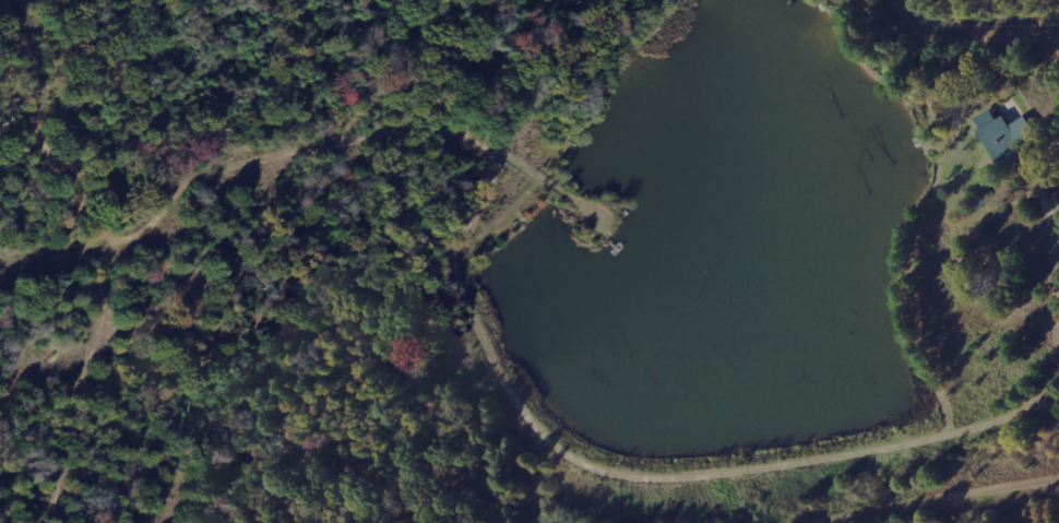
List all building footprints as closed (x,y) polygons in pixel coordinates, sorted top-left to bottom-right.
[(993,110),(976,119),(1003,168),(1027,155),(1020,143),(1035,134),(1020,107),(998,119),(993,110)]
